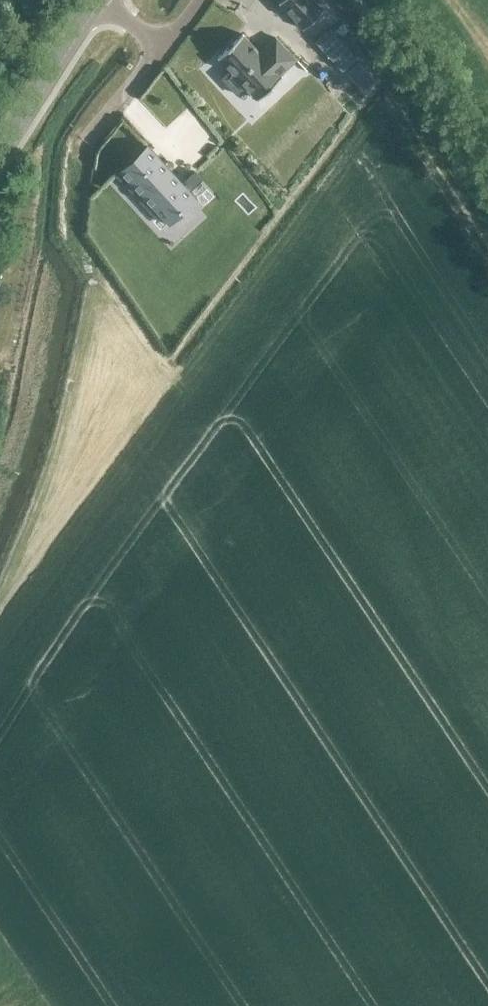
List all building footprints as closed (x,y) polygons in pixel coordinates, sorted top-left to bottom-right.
[(279,2),(303,29),(323,10),(314,0),(281,0),(279,2)] [(329,27),(315,40),(342,70),(357,56),(329,27)] [(276,37),(260,52),(242,33),(217,57),(229,70),(221,78),(237,94),(245,87),(257,99),(282,76),(280,74),(296,59),(276,37)] [(147,144),(122,167),(133,178),(129,182),(169,225),(197,199),(190,191),(202,180),(194,171),(182,182),(147,144)]
